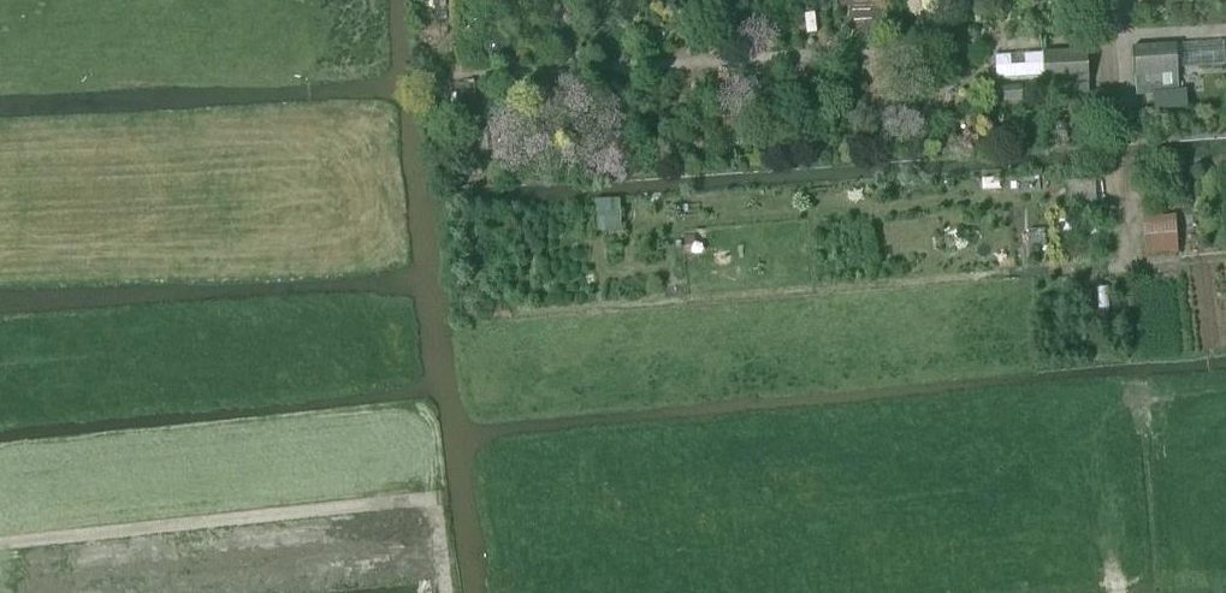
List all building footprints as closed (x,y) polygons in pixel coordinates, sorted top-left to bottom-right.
[(1135,97),(1178,94),(1174,45),(1131,48),(1135,97)] [(1044,101),(1088,99),(1086,51),(1042,53),(1044,101)] [(1002,103),(1022,102),(1021,87),(1001,89),(1002,103)] [(1068,205),(1096,203),(1095,182),(1066,184),(1068,205)] [(1143,238),(1144,256),(1177,254),(1175,217),(1141,219),(1142,233),(1151,232),(1151,238),(1143,238)]
